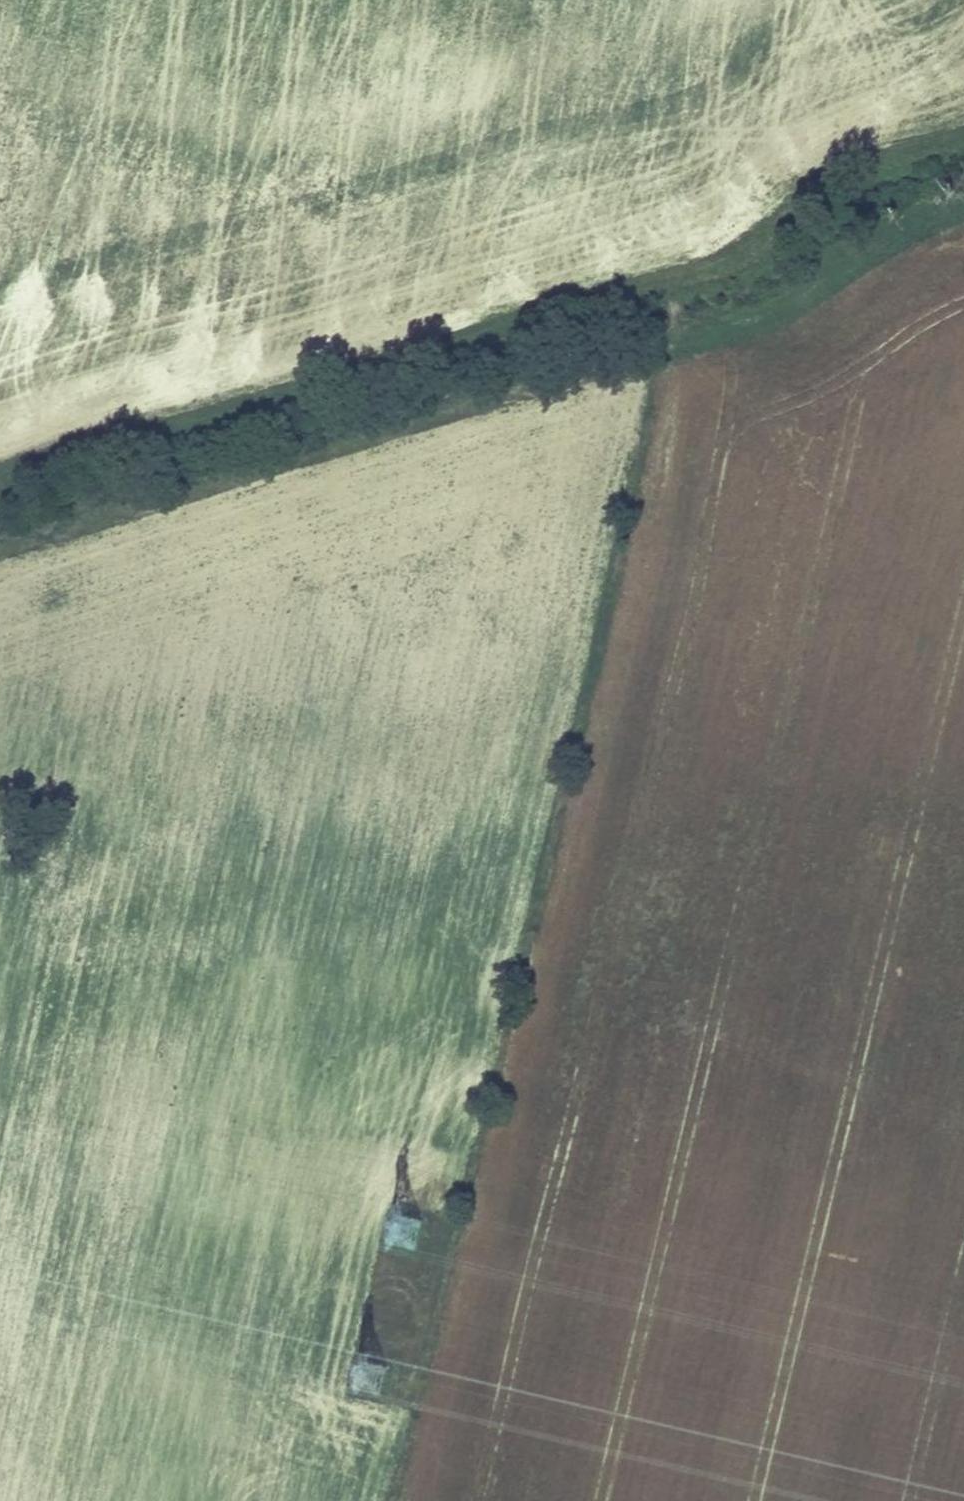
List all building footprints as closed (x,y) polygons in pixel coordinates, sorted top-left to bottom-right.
[(387,1246),(419,1251),(424,1219),(392,1214),(387,1246)]
